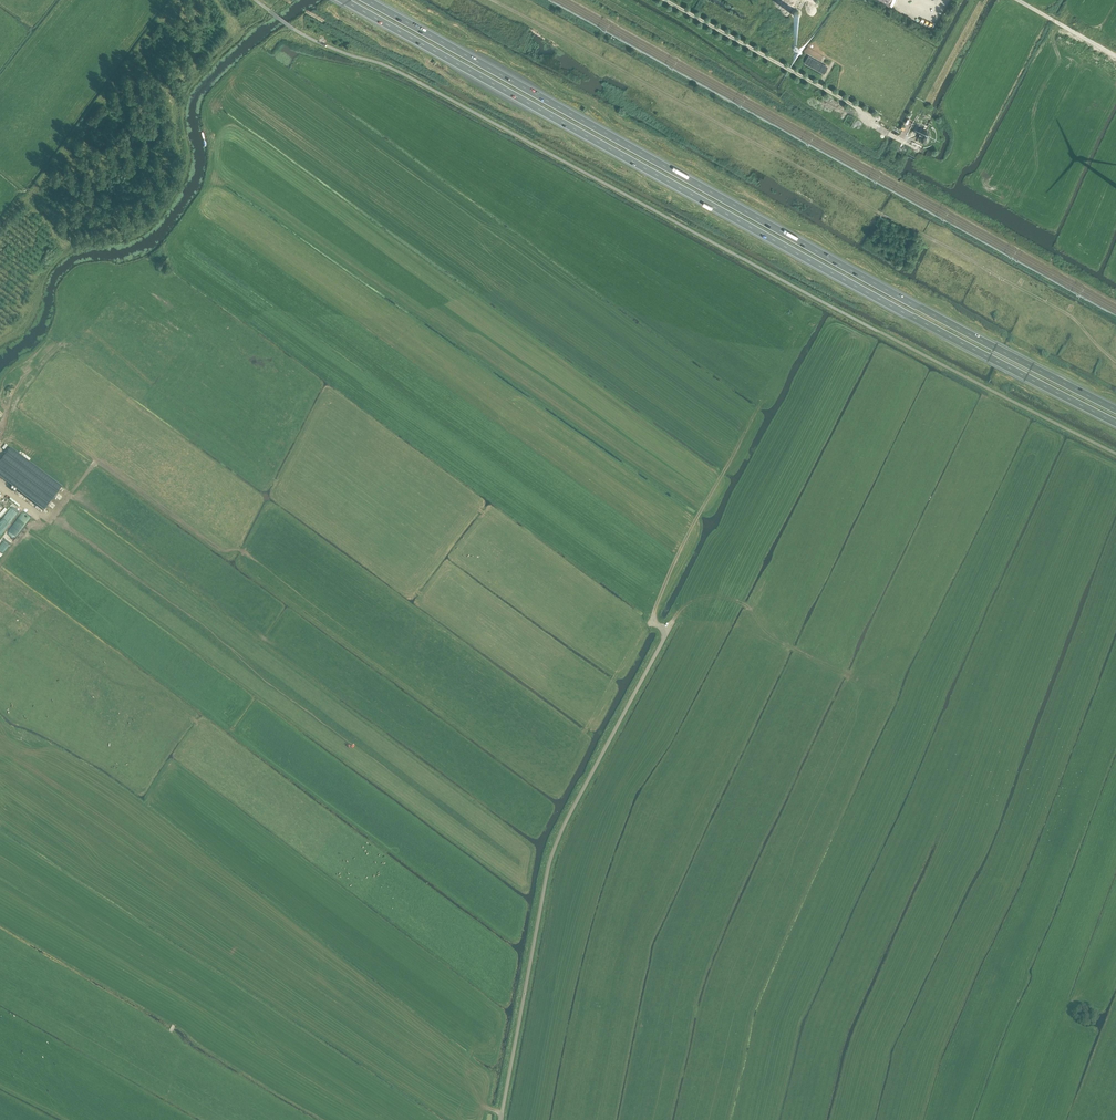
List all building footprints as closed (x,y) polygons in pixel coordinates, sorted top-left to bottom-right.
[(792,13),(792,14),(792,15),(793,15),(793,16),(793,17),(794,17),(795,18),(796,18),(797,18),(798,18),(799,18),(800,18),(800,17),(801,17),(801,16),(802,16),(802,15),(802,14),(802,13),(802,12),(802,11),(801,11),(801,10),(800,10),(800,9),(799,9),(798,9),(797,9),(796,9),(795,9),(794,10),(793,10),(793,11),(793,12),(792,12),(792,13)] [(824,73),(827,67),(808,56),(806,60),(805,62),(806,63),(824,73)] [(924,141),(928,140),(931,135),(929,133),(925,130),(924,131),(921,131),(919,135),(920,139),(924,141)] [(0,463),(0,478),(44,512),(62,488),(11,449),(0,463)]
